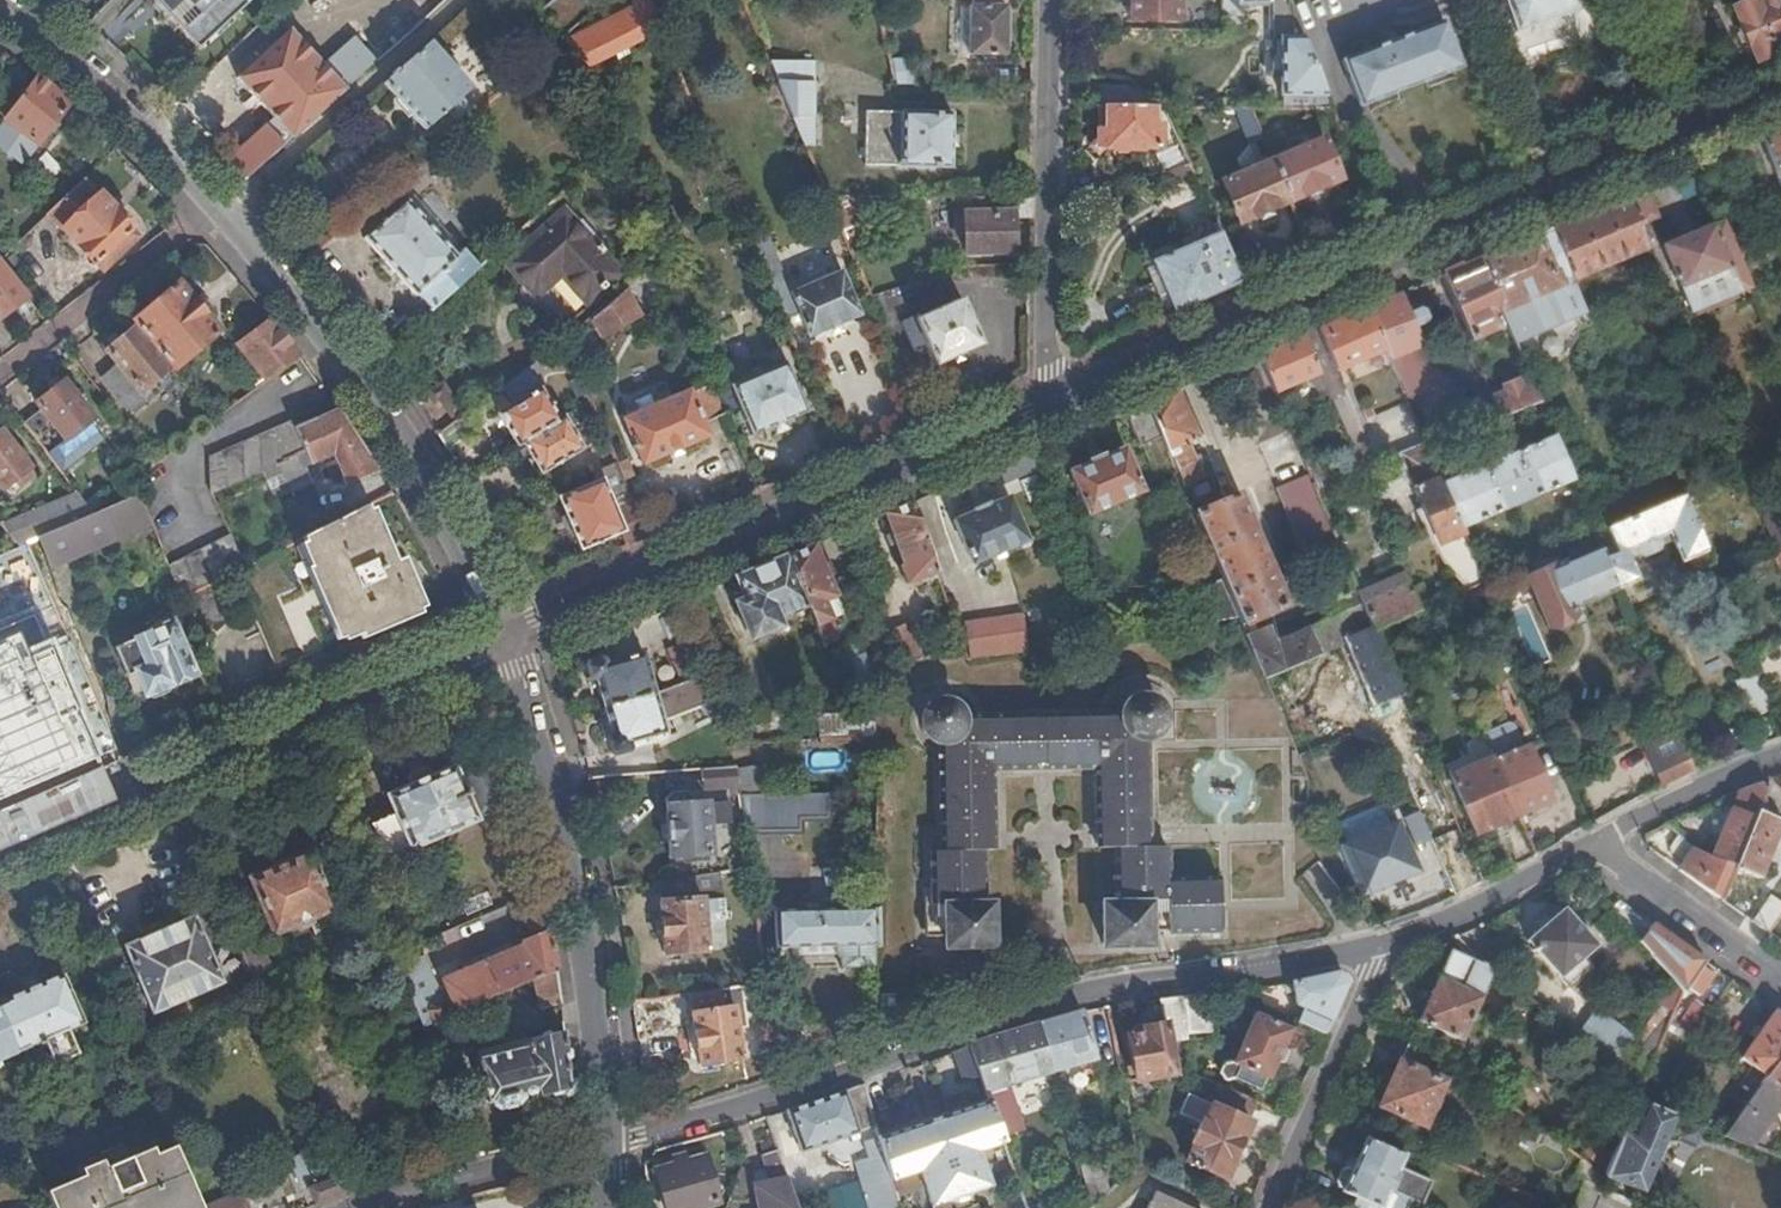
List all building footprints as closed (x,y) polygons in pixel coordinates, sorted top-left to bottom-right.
[(149,3),(198,56),(251,7),(245,0),(152,0),(149,3)] [(567,36),(596,12),(585,0),(553,0),(542,10),(567,36)] [(1003,0),(932,0),(932,1),(970,1),(971,10),(968,10),(967,56),(1005,55),(1005,10),(998,10),(998,1),(1003,1),(1003,0)] [(1129,25),(1176,24),(1176,0),(1129,0),(1129,25)] [(1218,15),(1243,15),(1243,5),(1276,6),(1274,55),(1270,55),(1266,60),(1265,72),(1268,76),(1279,76),(1278,96),(1281,96),(1280,110),(1328,112),(1312,70),(1284,0),(1218,0),(1218,15)] [(1513,34),(1576,11),(1572,0),(1502,0),(1513,34)] [(1780,53),(1780,0),(1757,0),(1732,10),(1755,65),(1780,53)] [(574,64),(581,80),(607,68),(604,60),(632,48),(635,55),(664,41),(649,3),(566,43),(574,64)] [(1456,64),(1482,52),(1468,14),(1441,23),(1456,64)] [(1441,23),(1341,60),(1359,109),(1458,72),(1456,64),(1441,23)] [(547,86),(574,64),(566,43),(564,39),(532,66),(547,86)] [(338,68),(353,85),(373,66),(352,43),(332,61),(338,68)] [(430,45),(384,86),(421,131),(445,111),(454,121),(468,109),(459,98),(468,91),(430,45)] [(282,131),(289,142),(353,85),(338,68),(312,89),(320,98),(310,107),(302,98),(304,95),(268,54),(237,80),(275,123),(279,119),(286,127),(282,131)] [(768,59),(779,85),(815,85),(815,61),(768,59)] [(889,61),(894,86),(914,86),(914,59),(889,61)] [(69,105),(36,78),(0,126),(0,148),(21,164),(69,105)] [(815,85),(779,85),(806,148),(815,148),(815,85)] [(1126,108),(1145,108),(1146,101),(1126,91),(1126,108)] [(1126,108),(1106,107),(1105,147),(1111,153),(1139,153),(1138,149),(1155,150),(1155,128),(1150,128),(1150,108),(1145,108),(1126,108)] [(1248,110),(1217,110),(1225,130),(1238,129),(1245,146),(1261,141),(1248,110)] [(1248,110),(1261,141),(1286,133),(1280,111),(1280,110),(1248,110)] [(864,168),(898,168),(899,113),(864,113),(864,168)] [(949,114),(899,113),(898,168),(949,169),(949,114)] [(266,129),(227,162),(244,181),(281,147),(274,138),(266,129)] [(282,131),(274,138),(281,147),(289,142),(282,131)] [(1760,141),(1777,181),(1780,179),(1780,132),(1760,141)] [(1270,163),(1287,202),(1335,181),(1319,143),(1270,163)] [(1236,224),(1287,202),(1270,163),(1220,185),(1236,224)] [(94,193),(84,182),(46,219),(95,267),(98,264),(106,271),(138,237),(132,230),(136,227),(96,190),(94,193)] [(1645,191),(1626,198),(1639,226),(1657,218),(1645,191)] [(830,206),(845,241),(865,233),(857,213),(881,213),(881,198),(826,197),(830,206)] [(1013,220),(1029,221),(1029,199),(965,198),(964,212),(962,212),(961,254),(1012,256),(1013,220)] [(1626,198),(1550,231),(1568,279),(1570,282),(1571,284),(1649,250),(1639,226),(1626,198)] [(416,294),(430,312),(477,270),(463,252),(454,259),(408,203),(364,241),(412,297),(416,294)] [(622,277),(564,213),(503,265),(536,302),(561,280),(586,308),(622,277)] [(1728,270),(1710,227),(1662,248),(1680,290),(1728,270)] [(1550,231),(1477,262),(1495,307),(1498,313),(1530,299),(1558,288),(1557,284),(1568,279),(1550,231)] [(762,232),(747,238),(783,322),(798,317),(807,338),(858,317),(840,275),(791,294),(785,280),(782,281),(762,232)] [(1150,265),(1172,313),(1238,285),(1217,236),(1150,265)] [(1477,262),(1438,278),(1467,345),(1497,331),(1489,310),(1495,307),(1477,262)] [(2,321),(27,301),(0,264),(0,320),(2,321)] [(1728,270),(1680,290),(1689,312),(1737,292),(1728,270)] [(1530,299),(1498,313),(1511,342),(1583,311),(1570,282),(1568,279),(1557,284),(1558,288),(1530,299)] [(177,286),(131,323),(135,328),(170,370),(171,372),(219,335),(177,286)] [(622,295),(591,322),(602,339),(635,318),(622,295)] [(1397,296),(1366,309),(1384,349),(1405,401),(1420,395),(1417,387),(1405,355),(1418,350),(1420,349),(1412,328),(1421,324),(1423,319),(1421,312),(1413,312),(1405,315),(1397,296)] [(923,347),(933,368),(980,348),(959,301),(902,326),(912,352),(923,347)] [(1366,309),(1322,328),(1339,367),(1384,349),(1366,309)] [(266,384),(299,359),(272,323),(239,348),(266,384)] [(170,370),(135,328),(105,353),(116,366),(101,380),(127,413),(143,400),(138,394),(170,370)] [(1322,328),(1315,331),(1332,371),(1339,367),(1322,328)] [(1308,334),(1257,355),(1271,391),(1272,394),(1311,378),(1319,398),(1333,393),(1308,334)] [(1418,350),(1405,355),(1417,387),(1420,395),(1436,388),(1420,349),(1418,350)] [(1226,369),(1233,386),(1241,403),(1271,391),(1257,355),(1226,369)] [(805,414),(784,362),(728,387),(751,437),(805,414)] [(35,407),(56,434),(65,444),(93,421),(64,384),(35,407)] [(1502,422),(1538,407),(1529,387),(1518,391),(1516,384),(1500,389),(1504,397),(1493,402),(1502,422)] [(1488,428),(1469,385),(1455,392),(1462,407),(1473,434),(1488,428)] [(702,424),(725,415),(715,392),(712,386),(691,396),(689,393),(622,420),(642,465),(708,437),(702,424)] [(498,413),(516,445),(521,443),(556,421),(538,390),(498,413)] [(1145,403),(1159,439),(1165,452),(1186,443),(1197,440),(1176,391),(1145,403)] [(1145,403),(1123,413),(1138,447),(1159,439),(1145,403)] [(1371,420),(1380,438),(1410,422),(1401,405),(1371,420)] [(19,420),(40,446),(56,434),(35,407),(19,420)] [(1473,434),(1462,407),(1417,426),(1425,445),(1428,454),(1473,434)] [(344,486),(379,473),(337,411),(296,429),(305,452),(277,465),(288,494),(306,486),(299,470),(330,456),(344,486)] [(463,417),(439,434),(449,451),(474,432),(463,417)] [(580,450),(562,418),(556,421),(521,443),(539,474),(580,450)] [(212,494),(277,465),(305,452),(296,429),(292,422),(211,458),(212,494)] [(30,472),(2,433),(0,434),(0,495),(30,472)] [(1461,531),(1571,485),(1553,441),(1443,488),(1461,531)] [(1196,467),(1186,443),(1165,452),(1180,489),(1202,480),(1196,467)] [(1440,482),(1428,454),(1425,445),(1385,462),(1393,485),(1414,492),(1440,482)] [(1123,450),(1102,459),(1102,455),(1086,462),(1087,465),(1070,472),(1089,518),(1142,496),(1123,450)] [(1031,452),(997,467),(1005,485),(1038,471),(1031,452)] [(1317,497),(1354,482),(1345,456),(1306,473),(1308,477),(1317,497)] [(129,474),(135,482),(157,467),(148,457),(129,474)] [(621,531),(628,547),(648,538),(616,462),(595,472),(600,481),(559,499),(579,550),(621,531)] [(1210,462),(1196,467),(1202,480),(1216,475),(1210,462)] [(1306,563),(1339,550),(1317,497),(1308,477),(1276,490),(1306,563)] [(1465,594),(1484,585),(1461,531),(1443,488),(1440,482),(1414,492),(1443,562),(1450,560),(1465,594)] [(0,526),(17,548),(27,544),(37,539),(94,515),(76,494),(0,526)] [(118,536),(149,524),(139,497),(101,513),(112,539),(118,536)] [(1239,621),(1241,626),(1284,607),(1236,497),(1192,514),(1221,583),(1239,621)] [(1008,500),(989,508),(987,505),(971,512),(972,515),(953,523),(972,566),(1026,544),(1008,500)] [(1593,538),(1616,592),(1636,584),(1623,553),(1633,549),(1635,555),(1642,559),(1656,552),(1659,545),(1656,539),(1665,535),(1678,565),(1704,554),(1680,501),(1665,507),(1593,538)] [(908,505),(882,516),(902,566),(913,562),(921,580),(935,573),(924,544),(908,505)] [(391,564),(366,508),(240,568),(233,572),(277,669),(423,606),(402,559),(391,564)] [(49,567),(112,539),(101,513),(94,515),(37,539),(49,567)] [(166,567),(179,599),(233,572),(240,568),(228,537),(166,567)] [(924,544),(935,573),(937,578),(956,571),(942,537),(924,544)] [(1571,609),(1616,592),(1593,538),(1560,552),(1565,563),(1528,579),(1549,629),(1576,619),(1571,609)] [(0,555),(0,788),(110,741),(27,544),(17,548),(0,555)] [(786,557),(806,605),(816,628),(843,616),(814,545),(786,557)] [(786,557),(735,579),(744,601),(738,604),(751,638),(778,627),(774,618),(806,605),(786,557)] [(1406,591),(1400,577),(1358,595),(1373,632),(1416,615),(1406,591)] [(1239,621),(1221,583),(1178,600),(1190,628),(1239,621)] [(1419,585),(1406,591),(1416,615),(1430,609),(1419,585)] [(1373,632),(1358,595),(1323,610),(1328,621),(1274,644),(1268,628),(1246,637),(1265,681),(1351,645),(1383,720),(1407,709),(1373,632)] [(964,624),(971,659),(1031,649),(1024,614),(964,624)] [(907,624),(889,630),(905,666),(923,660),(907,624)] [(168,695),(171,685),(193,675),(172,626),(113,650),(124,678),(136,675),(144,696),(149,694),(150,697),(155,699),(168,695)] [(702,676),(688,644),(669,652),(681,683),(702,676)] [(592,679),(601,708),(654,693),(642,652),(605,663),(603,660),(584,666),(588,681),(592,679)] [(848,662),(857,687),(874,680),(864,655),(848,662)] [(1780,737),(1780,734),(1754,673),(1735,681),(1760,745),(1780,737)] [(654,693),(601,708),(610,735),(605,737),(611,755),(630,750),(628,746),(666,734),(663,724),(714,703),(702,676),(681,683),(654,693)] [(1053,719),(1054,749),(1144,747),(1144,741),(1152,740),(1164,732),(1169,722),(1169,712),(1166,701),(1158,694),(1146,690),(1136,691),(1128,696),(1119,708),(1119,718),(1053,719)] [(1032,748),(1032,720),(968,721),(965,709),(958,700),(949,695),(937,695),(927,700),(919,710),(917,718),(918,729),(926,739),(932,743),(940,745),(940,750),(1032,748)] [(867,739),(867,714),(851,715),(851,712),(819,713),(821,741),(867,739)] [(1032,771),(1053,771),(1054,749),(1053,719),(1032,720),(1032,748),(1032,771)] [(1485,735),(1489,744),(1506,736),(1512,753),(1525,748),(1516,729),(1514,726),(1511,725),(1507,725),(1485,735)] [(1660,788),(1692,773),(1674,730),(1642,743),(1660,788)] [(1506,736),(1489,744),(1493,758),(1519,818),(1551,804),(1529,747),(1525,748),(1512,753),(1506,736)] [(1054,749),(1053,771),(1096,770),(1097,828),(1148,826),(1144,747),(1054,749)] [(992,771),(1032,771),(1032,748),(940,750),(940,831),(992,831),(992,771)] [(406,840),(410,853),(478,825),(475,820),(507,807),(486,758),(456,771),(454,769),(386,797),(394,815),(369,825),(380,850),(406,840)] [(1519,818),(1493,758),(1451,777),(1475,837),(1519,818)] [(740,768),(702,771),(703,789),(742,788),(740,768)] [(1763,794),(1769,779),(1736,793),(1710,857),(1734,868),(1759,804),(1763,794)] [(1763,794),(1780,806),(1780,796),(1769,779),(1763,794)] [(708,802),(691,802),(691,796),(687,792),(668,793),(665,798),(669,857),(711,854),(708,802)] [(829,818),(828,796),(746,798),(747,835),(800,833),(800,819),(829,818)] [(1734,868),(1759,878),(1780,824),(1780,819),(1764,812),(1767,806),(1759,804),(1734,868)] [(1419,813),(1400,821),(1412,849),(1431,841),(1419,813)] [(1703,834),(1681,817),(1665,826),(1679,835),(1693,847),(1703,834)] [(1400,821),(1340,847),(1363,900),(1423,875),(1412,849),(1400,821)] [(1148,826),(1097,828),(1097,849),(1115,849),(1148,848),(1148,826)] [(992,851),(992,831),(940,831),(941,852),(981,852),(992,851)] [(1683,863),(1693,847),(1679,835),(1671,847),(1671,855),(1683,863)] [(767,862),(789,866),(793,841),(771,838),(767,862)] [(1168,847),(1148,848),(1115,849),(1116,902),(1101,903),(1102,945),(1151,944),(1150,933),(1149,902),(1167,902),(1167,933),(1222,933),(1222,881),(1169,880),(1168,847)] [(1720,901),(1734,868),(1710,857),(1693,847),(1683,863),(1681,872),(1720,901)] [(981,852),(941,852),(931,852),(932,907),(941,907),(941,928),(941,940),(941,948),(989,948),(989,906),(981,906),(981,852)] [(331,910),(308,857),(251,881),(274,935),(331,910)] [(723,874),(659,883),(664,952),(710,949),(708,920),(706,902),(725,901),(723,874)] [(1751,921),(1768,933),(1780,914),(1780,902),(1769,894),(1751,921)] [(727,920),(725,901),(706,902),(708,920),(727,920)] [(1150,933),(1167,933),(1167,902),(1149,902),(1150,933)] [(776,948),(877,946),(877,907),(817,908),(817,903),(804,903),(804,909),(774,909),(776,948)] [(941,907),(932,907),(920,908),(920,928),(941,928),(941,907)] [(1596,946),(1565,911),(1526,942),(1571,990),(1594,970),(1583,958),(1596,946)] [(125,950),(151,1016),(221,988),(192,922),(125,950)] [(1683,992),(1697,958),(1651,925),(1638,941),(1683,992)] [(920,940),(941,940),(941,928),(920,928),(920,940)] [(459,1013),(535,980),(556,970),(550,931),(521,943),(524,948),(485,964),(484,967),(467,976),(467,980),(447,988),(432,953),(398,967),(418,1015),(452,1000),(459,1013)] [(259,946),(241,954),(253,984),(272,976),(259,946)] [(1461,1042),(1491,973),(1448,953),(1419,1022),(1461,1042)] [(543,1009),(562,1007),(556,970),(535,980),(543,1009)] [(1304,1010),(1298,1023),(1325,1037),(1348,985),(1337,975),(1290,984),(1295,1007),(1304,1010)] [(4,1090),(18,1085),(6,1058),(60,1036),(65,1046),(85,1036),(60,979),(0,1006),(0,1081),(4,1090)] [(727,987),(696,992),(699,1012),(692,1012),(699,1064),(742,1058),(734,1006),(729,1006),(727,987)] [(878,995),(878,1008),(894,1008),(894,995),(878,995)] [(1205,996),(1182,998),(1185,1034),(1207,1034),(1205,996)] [(1182,998),(1138,1003),(1143,1034),(1128,1036),(1134,1085),(1178,1077),(1174,1042),(1185,1041),(1185,1034),(1182,998)] [(1679,1024),(1694,1035),(1711,1010),(1696,999),(1679,1024)] [(418,1015),(424,1028),(459,1013),(452,1000),(418,1015)] [(1617,1065),(1638,1036),(1599,1006),(1577,1036),(1617,1065)] [(1763,1082),(1766,1079),(1780,1057),(1780,1015),(1775,1011),(1741,1058),(1760,1071),(1756,1077),(1763,1082)] [(1082,1012),(1037,1026),(1049,1069),(1051,1075),(1094,1062),(1082,1012)] [(1264,1079),(1268,1080),(1289,1035),(1251,1017),(1230,1063),(1239,1069),(1234,1079),(1259,1091),(1264,1079)] [(969,1048),(978,1080),(987,1103),(999,1141),(1023,1134),(1008,1087),(1051,1075),(1049,1069),(1037,1026),(969,1048)] [(541,1097),(569,1092),(565,1037),(529,1043),(529,1050),(480,1060),(489,1103),(540,1092),(541,1097)] [(1451,1063),(1409,1043),(1380,1107),(1422,1127),(1451,1063)] [(969,1048),(952,1054),(962,1085),(978,1080),(969,1048)] [(1766,1079),(1780,1090),(1780,1057),(1766,1079)] [(1726,1135),(1753,1146),(1771,1118),(1780,1104),(1780,1090),(1766,1079),(1763,1082),(1726,1135)] [(788,1127),(772,1132),(777,1151),(781,1159),(857,1133),(853,1120),(872,1114),(864,1087),(784,1112),(788,1127)] [(1651,1106),(1664,1111),(1670,1098),(1643,1087),(1637,1101),(1651,1106)] [(1247,1121),(1255,1103),(1219,1088),(1212,1106),(1188,1094),(1179,1114),(1197,1123),(1188,1144),(1192,1146),(1185,1161),(1223,1179),(1249,1122),(1247,1121)] [(1002,1148),(999,1141),(987,1103),(946,1117),(972,1194),(985,1190),(974,1156),(1002,1148)] [(1623,1134),(1605,1176),(1643,1192),(1675,1116),(1664,1111),(1651,1106),(1637,1140),(1623,1134)] [(972,1194),(946,1117),(924,1124),(951,1201),(972,1194)] [(1771,1118),(1753,1146),(1763,1150),(1780,1124),(1771,1118)] [(924,1124),(900,1132),(897,1127),(878,1133),(886,1157),(897,1196),(924,1188),(932,1207),(945,1207),(943,1202),(951,1201),(924,1124)] [(125,1146),(147,1138),(144,1129),(121,1138),(125,1146)] [(167,1130),(147,1138),(125,1146),(121,1138),(118,1130),(92,1140),(94,1144),(97,1153),(73,1162),(38,1177),(51,1207),(197,1207),(200,1207),(167,1130)] [(1615,1151),(1600,1137),(1585,1154),(1601,1168),(1615,1151)] [(1352,1207),(1380,1207),(1388,1189),(1392,1191),(1398,1178),(1394,1175),(1399,1164),(1402,1157),(1365,1140),(1351,1171),(1348,1168),(1339,1171),(1335,1183),(1337,1189),(1342,1191),(1341,1193),(1356,1200),(1352,1207)] [(70,1154),(73,1162),(97,1153),(94,1144),(70,1154)] [(309,1185),(318,1207),(346,1197),(324,1145),(288,1160),(301,1189),(309,1185)] [(759,1207),(797,1207),(781,1159),(777,1151),(764,1156),(772,1181),(754,1187),(759,1207)] [(666,1207),(695,1207),(718,1202),(705,1155),(655,1168),(666,1207)] [(886,1157),(868,1162),(882,1207),(901,1207),(897,1196),(886,1157)] [(1086,1207),(1089,1207),(1104,1194),(1095,1159),(1075,1164),(1086,1207)] [(1582,1161),(1576,1176),(1586,1180),(1574,1207),(1592,1207),(1604,1177),(1582,1161)] [(1394,1175),(1398,1178),(1392,1191),(1388,1189),(1380,1207),(1410,1207),(1414,1199),(1425,1204),(1436,1181),(1399,1164),(1394,1175)] [(818,1186),(822,1207),(866,1207),(860,1179),(818,1186)] [(236,1193),(204,1207),(243,1207),(236,1193)] [(1150,1207),(1188,1207),(1157,1193),(1150,1207)] [(1601,1196),(1596,1207),(1630,1207),(1601,1196)]
